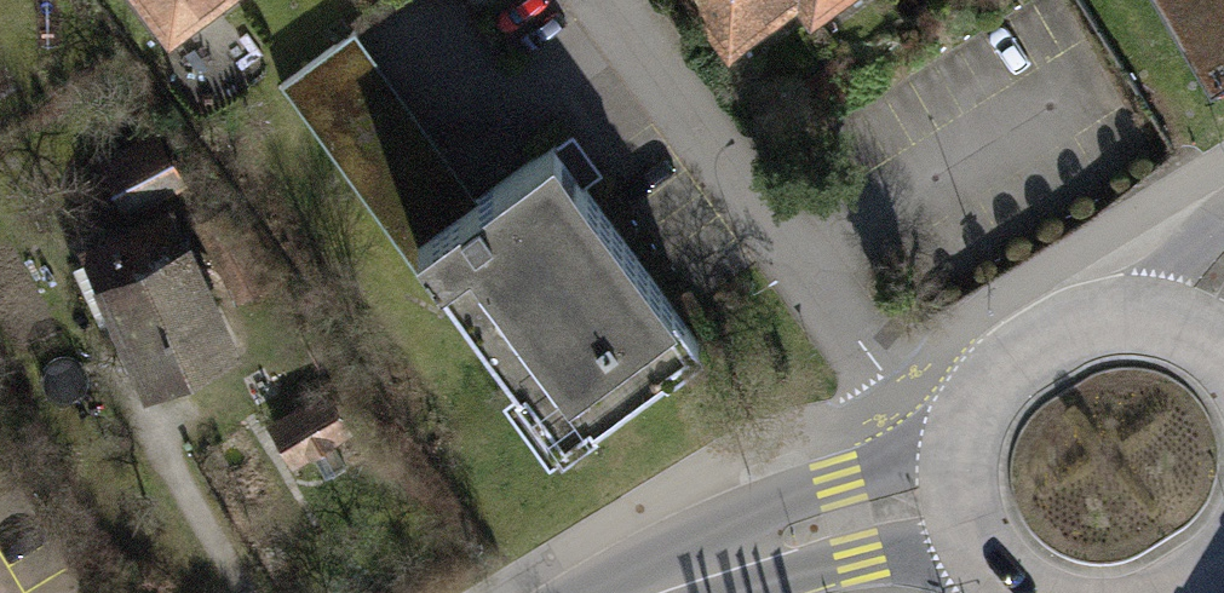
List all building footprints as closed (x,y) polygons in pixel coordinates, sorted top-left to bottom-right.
[(168,28),(206,0),(148,0),(168,28)] [(730,40),(786,0),(701,0),(730,40)] [(812,9),(825,0),(805,0),(812,9)] [(1223,56),(1223,0),(1172,0),(1210,64),(1223,56)] [(696,341),(552,144),(478,198),(355,29),(280,83),(416,269),(432,258),(562,438),(696,341)] [(155,136),(106,163),(131,207),(179,181),(155,136)] [(164,221),(96,252),(155,377),(222,345),(164,221)] [(343,430),(323,397),(274,426),(294,460),(343,430)]
